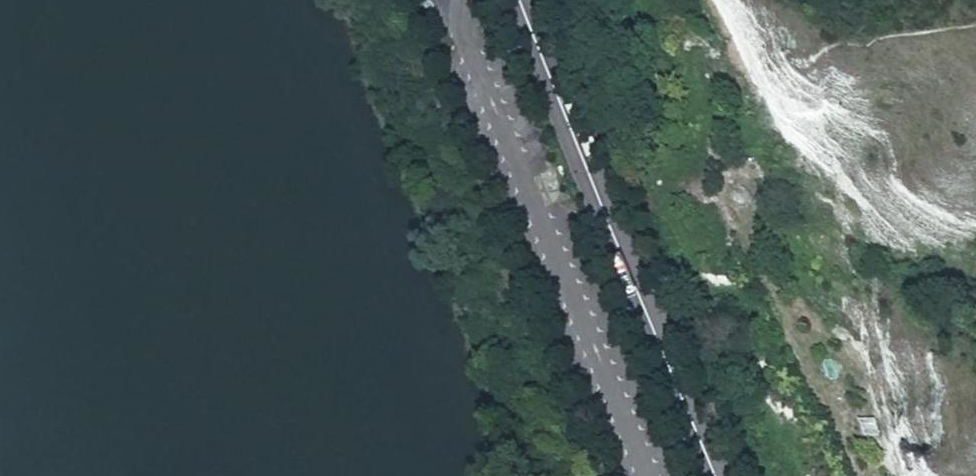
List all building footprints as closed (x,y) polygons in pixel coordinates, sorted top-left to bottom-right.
[(689,274),(675,278),(681,292),(694,289),(689,274)]
